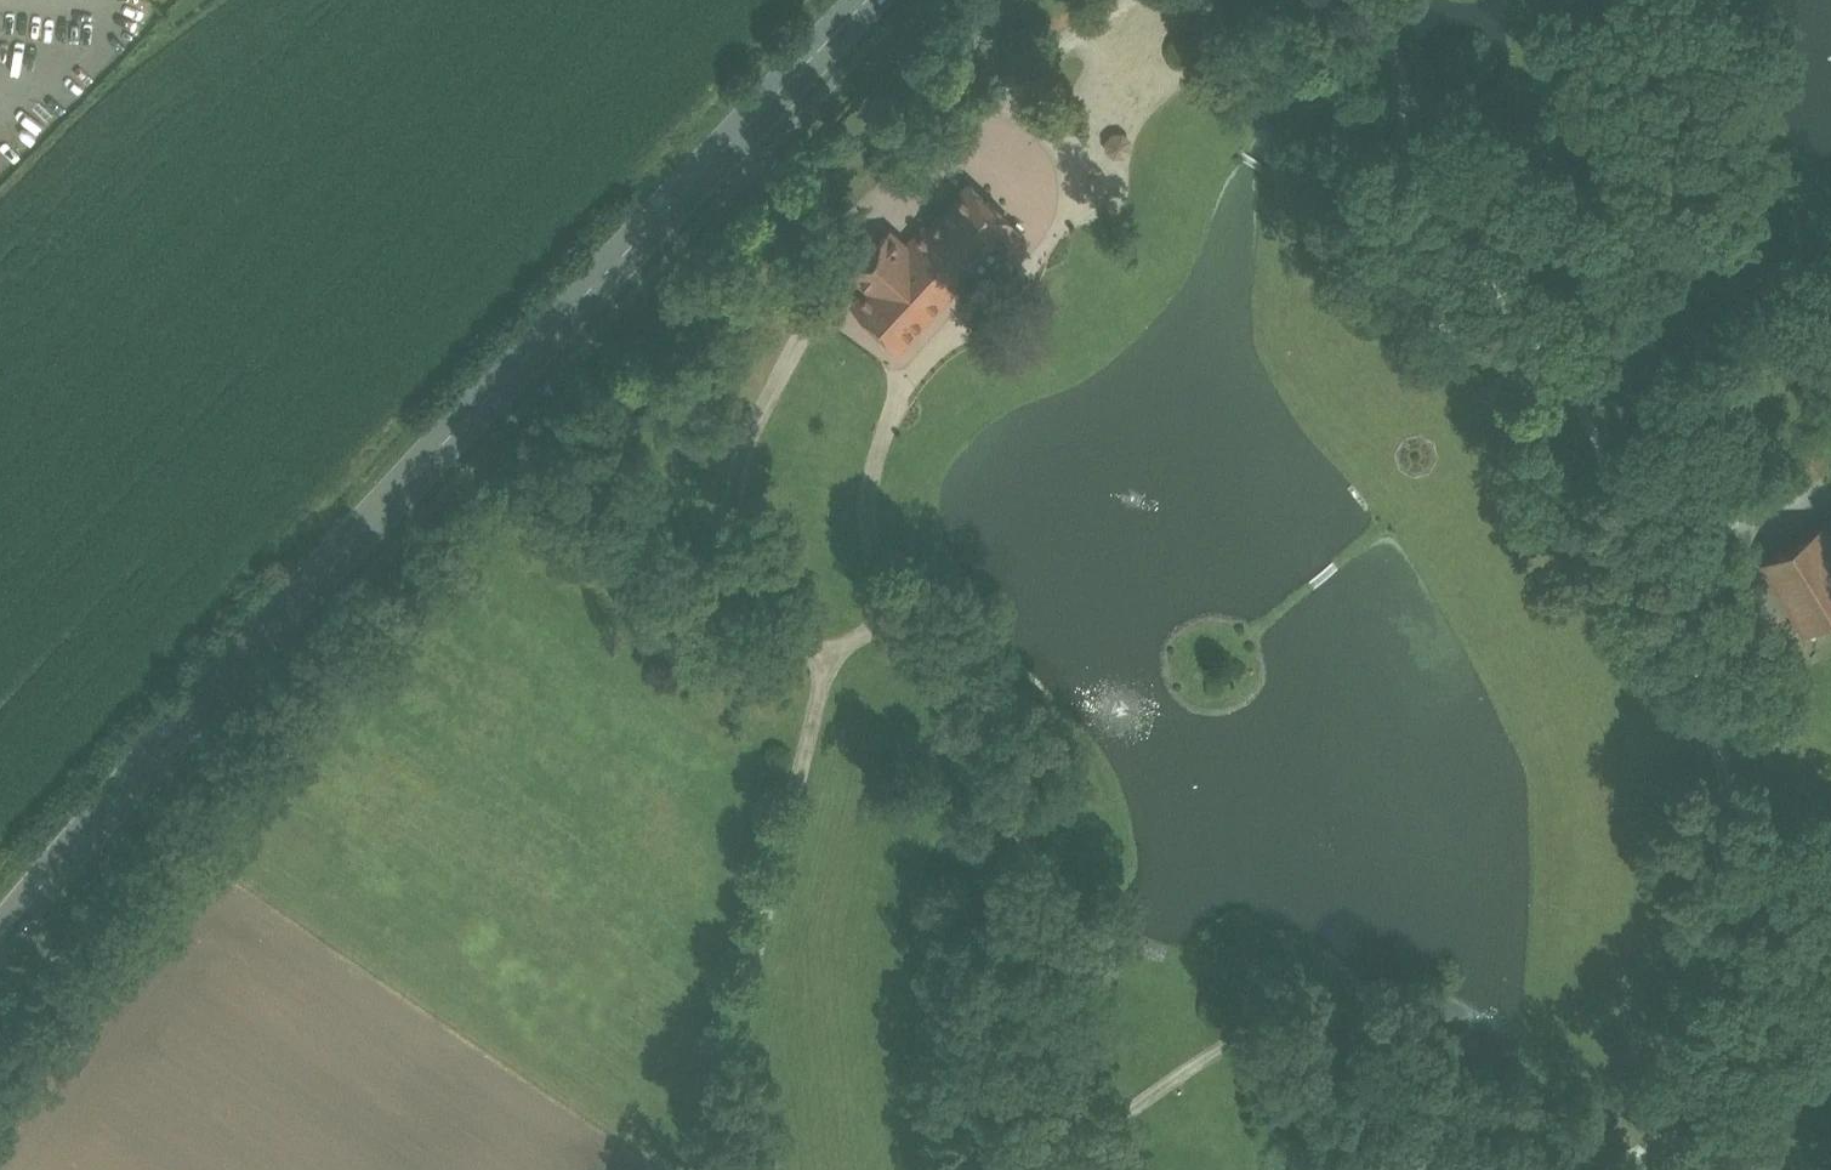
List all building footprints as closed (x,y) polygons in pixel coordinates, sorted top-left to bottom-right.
[(1124,126),(1115,126),(1110,133),(1110,141),(1116,147),(1125,146),(1130,140),(1130,131),(1124,126)] [(927,219),(909,239),(891,223),(855,263),(872,279),(856,296),(901,337),(972,260),(969,257),(985,239),(987,239),(990,238),(991,237),(992,233),(992,232),(993,231),(1008,244),(1024,227),(1008,213),(1009,212),(971,178),(931,222),(927,219)] [(1502,312),(1487,307),(1482,322),(1497,327),(1502,312)] [(1767,553),(1806,619),(1830,604),(1830,533),(1823,519),(1767,553)]
